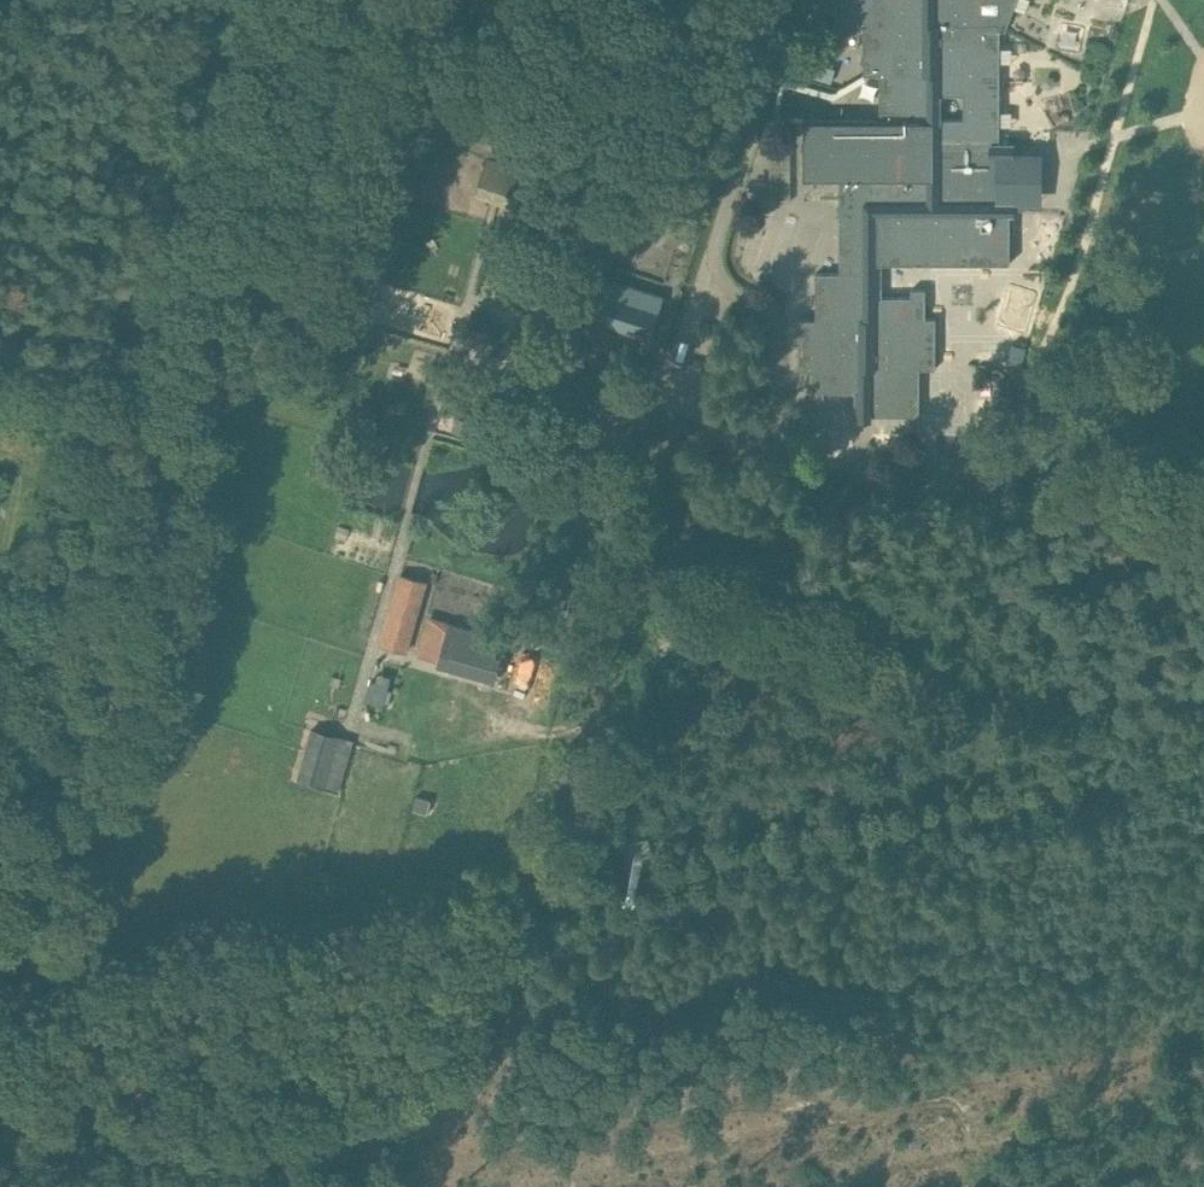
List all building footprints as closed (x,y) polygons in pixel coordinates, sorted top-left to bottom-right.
[(936,368),(936,358),(939,358),(939,352),(936,352),(936,317),(926,317),(926,288),(912,288),(912,295),(878,295),(878,262),(1011,262),(1011,198),(993,198),(993,151),(1000,151),(1000,27),(1006,30),(1017,0),(843,0),(843,15),(864,15),(864,73),(880,73),(880,120),(806,120),(806,176),(840,176),(840,272),(816,272),(816,318),(800,318),(800,369),(810,369),(810,398),(825,398),(825,390),(857,390),(857,414),(920,414),(920,368),(936,368)] [(508,172),(473,163),(467,188),(501,198),(508,172)] [(664,296),(596,274),(582,316),(650,338),(664,296)] [(437,424),(476,436),(485,404),(447,393),(437,424)] [(403,570),(384,646),(511,678),(521,639),(426,615),(436,578),(403,570)] [(316,725),(302,775),(343,787),(358,737),(316,725)] [(417,795),(413,809),(427,813),(431,799),(417,795)]
